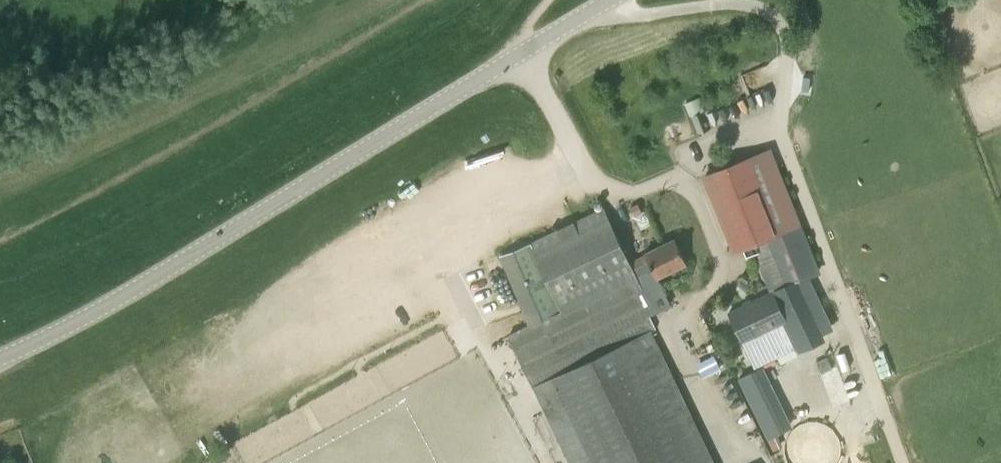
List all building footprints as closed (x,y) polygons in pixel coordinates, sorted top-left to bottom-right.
[(810,78),(803,77),(802,91),(809,92),(810,78)] [(691,117),(698,134),(711,128),(704,112),(691,117)] [(770,151),(705,176),(734,249),(751,243),(770,292),(728,313),(742,341),(764,331),(776,357),(795,348),(798,353),(827,339),(798,280),(818,272),(770,151)] [(642,212),(638,204),(630,208),(634,216),(642,212)] [(498,257),(529,324),(507,334),(568,462),(713,462),(646,317),(671,305),(657,276),(686,262),(675,239),(630,261),(604,206),(498,257)] [(820,372),(832,366),(827,357),(815,363),(820,372)] [(760,362),(735,375),(765,436),(791,424),(760,362)]
